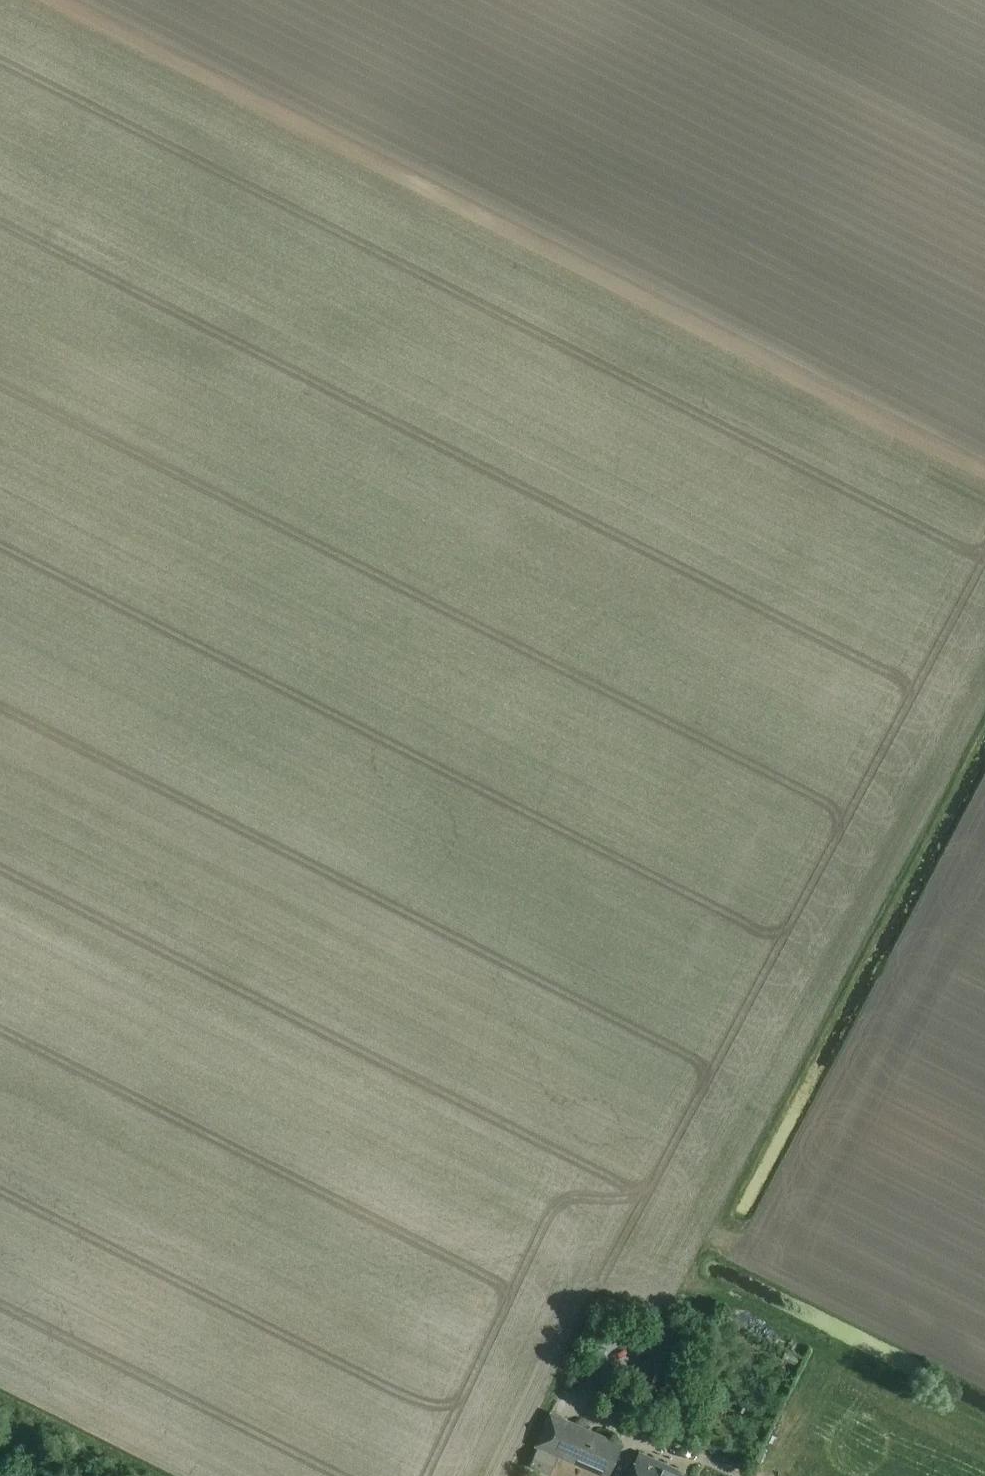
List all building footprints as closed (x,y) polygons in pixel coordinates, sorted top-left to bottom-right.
[(609,1474),(622,1445),(553,1414),(540,1443),(609,1474)] [(551,1474),(559,1457),(538,1448),(531,1465),(551,1474)] [(676,1474),(678,1470),(639,1453),(629,1475),(682,1475),(676,1474)]
